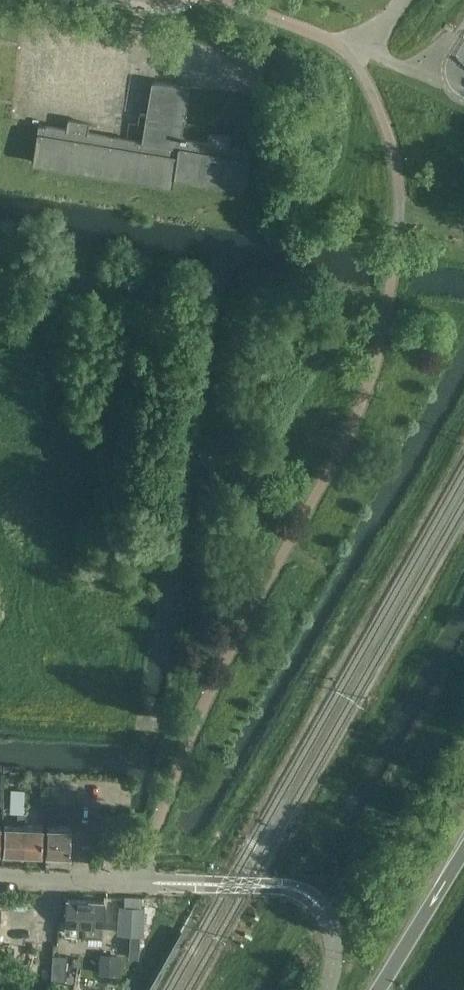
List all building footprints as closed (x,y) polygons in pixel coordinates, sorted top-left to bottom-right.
[(31,161),(172,184),(174,175),(244,187),(249,158),(247,158),(249,149),(229,145),(230,137),(208,133),(207,142),(184,138),(185,136),(180,135),(188,86),(153,80),(147,114),(140,112),(138,122),(146,123),(143,141),(87,131),(89,122),(67,119),(65,128),(38,124),(37,132),(36,132),(31,161)] [(23,854),(24,825),(4,824),(3,854),(23,854)] [(24,825),(23,854),(42,855),(43,826),(24,825)] [(70,827),(47,826),(45,855),(69,856),(70,827)] [(103,901),(84,900),(65,899),(63,933),(101,936),(103,901)]
